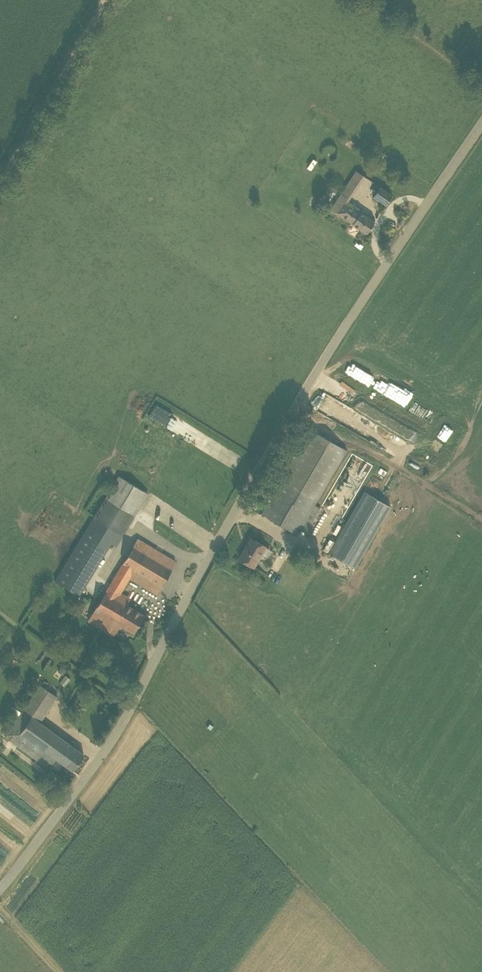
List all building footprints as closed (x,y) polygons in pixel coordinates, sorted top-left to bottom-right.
[(380,186),(373,196),(386,205),(392,195),(380,186)] [(350,199),(341,193),(331,209),(367,233),(375,222),(363,214),(364,212),(348,201),(350,199)] [(352,412),(416,444),(422,432),(359,400),(352,412)] [(311,429),(262,514),(298,535),(347,450),(311,429)] [(115,546),(147,493),(119,475),(55,581),(76,594),(108,541),(115,546)] [(329,553),(355,568),(391,506),(364,491),(329,553)] [(253,567),(265,546),(251,538),(239,558),(253,567)] [(119,624),(134,633),(144,615),(117,599),(130,578),(157,594),(172,569),(145,553),(149,545),(137,539),(133,546),(88,620),(113,635),(119,624)] [(73,770),(84,754),(22,712),(5,737),(49,768),(56,759),(73,770)]
